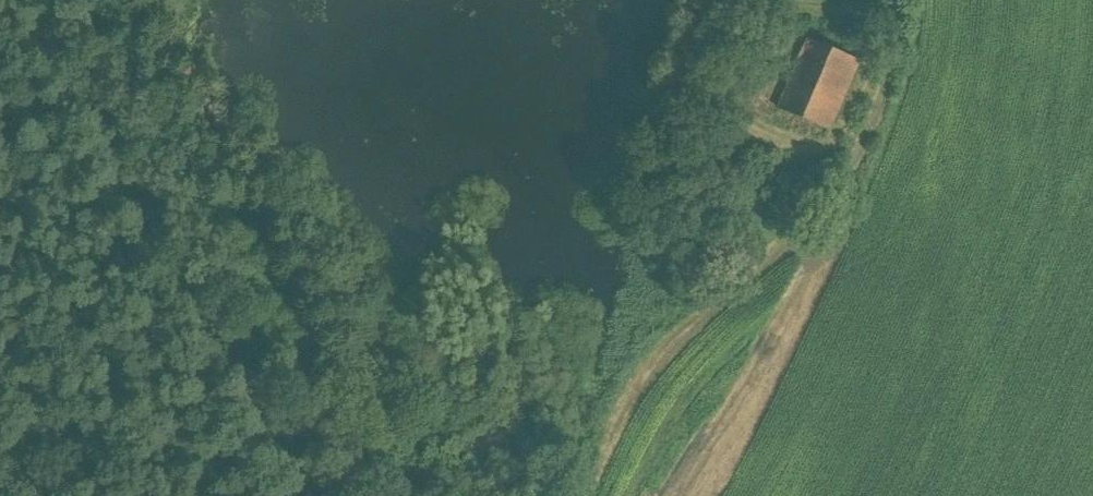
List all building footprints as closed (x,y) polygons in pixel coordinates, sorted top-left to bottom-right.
[(809,40),(779,108),(830,130),(860,62),(809,40)]
